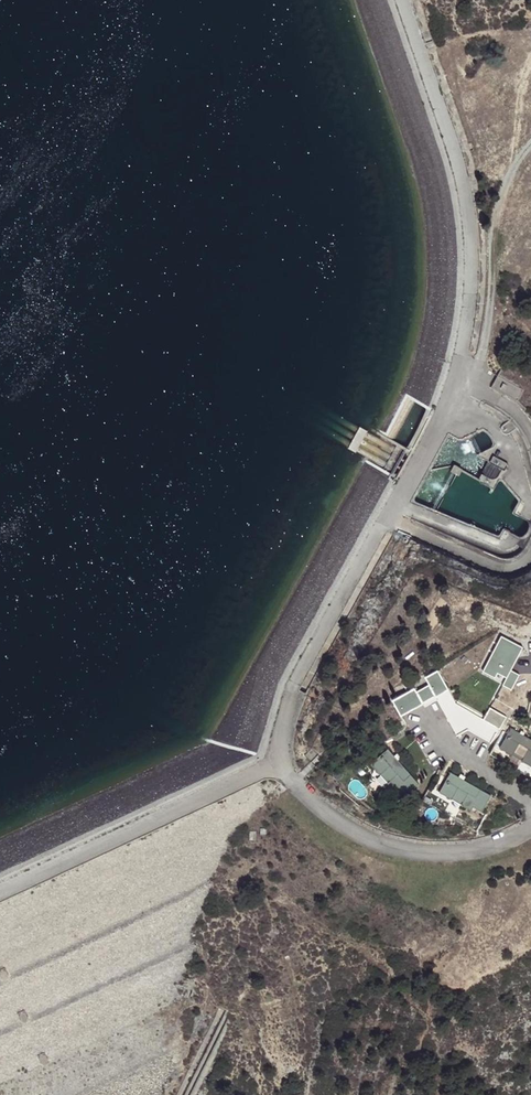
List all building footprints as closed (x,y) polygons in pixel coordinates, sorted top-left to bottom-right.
[(523,647),(501,636),(482,672),(495,678),(497,673),(506,678),(502,685),(512,689),(519,675),(511,671),(523,647)] [(413,689),(392,701),(401,717),(423,705),(425,708),(437,702),(457,737),(469,730),(490,742),(504,718),(490,710),(485,720),(456,704),(437,670),(411,685),(413,689)] [(512,731),(501,748),(497,746),(491,757),(528,775),(530,770),(530,741),(512,731)] [(419,786),(388,751),(370,766),(393,793),(404,784),(411,793),(419,786)] [(491,795),(451,772),(439,793),(456,803),(450,815),(476,830),(486,812),(483,810),(491,795)]
